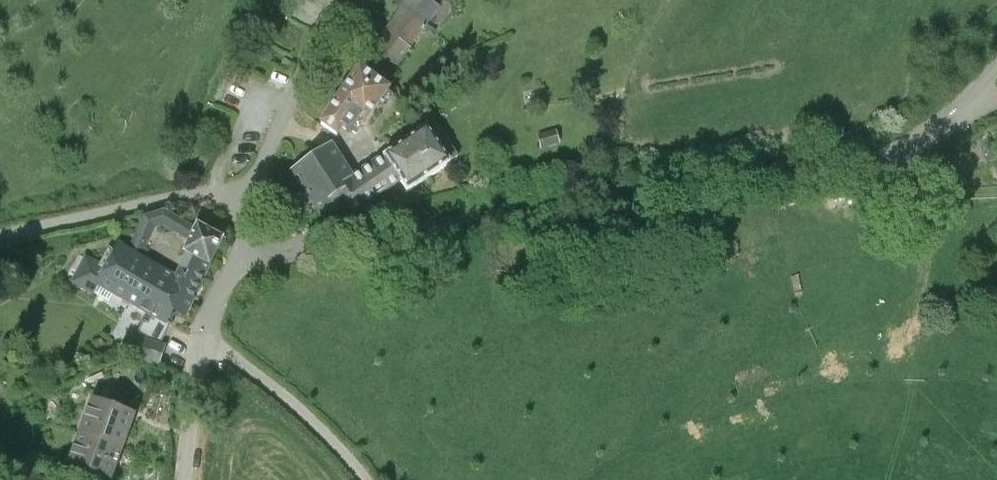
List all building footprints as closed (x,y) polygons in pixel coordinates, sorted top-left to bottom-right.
[(427,0),(408,0),(385,33),(408,49),(437,7),(427,0)] [(381,87),(408,49),(385,33),(358,72),(381,87)] [(321,125),(337,137),(341,129),(347,133),(351,132),(353,131),(356,133),(364,123),(365,123),(388,92),(381,87),(358,72),(321,125)] [(401,179),(400,180),(407,191),(458,157),(434,121),(384,155),(401,179)] [(557,133),(538,138),(541,151),(560,146),(557,133)] [(349,214),(400,180),(401,179),(384,155),(351,177),(331,146),(293,171),(324,218),(344,205),(349,214)] [(145,218),(132,247),(142,252),(153,227),(163,224),(192,239),(196,230),(164,212),(145,218)] [(198,227),(196,230),(192,239),(186,252),(187,253),(209,263),(210,264),(221,240),(198,227)] [(185,313),(209,263),(187,253),(179,270),(142,252),(132,247),(130,252),(120,246),(107,270),(99,284),(152,313),(157,316),(157,315),(165,302),(185,313)] [(107,270),(88,259),(74,280),(94,291),(99,284),(107,270)] [(158,363),(164,346),(160,344),(172,322),(157,315),(157,316),(152,313),(148,321),(143,319),(125,352),(158,363)] [(93,399),(81,434),(120,448),(133,414),(93,399)] [(120,448),(81,434),(68,469),(99,479),(109,479),(120,448)] [(12,468),(7,479),(46,479),(12,468)]
